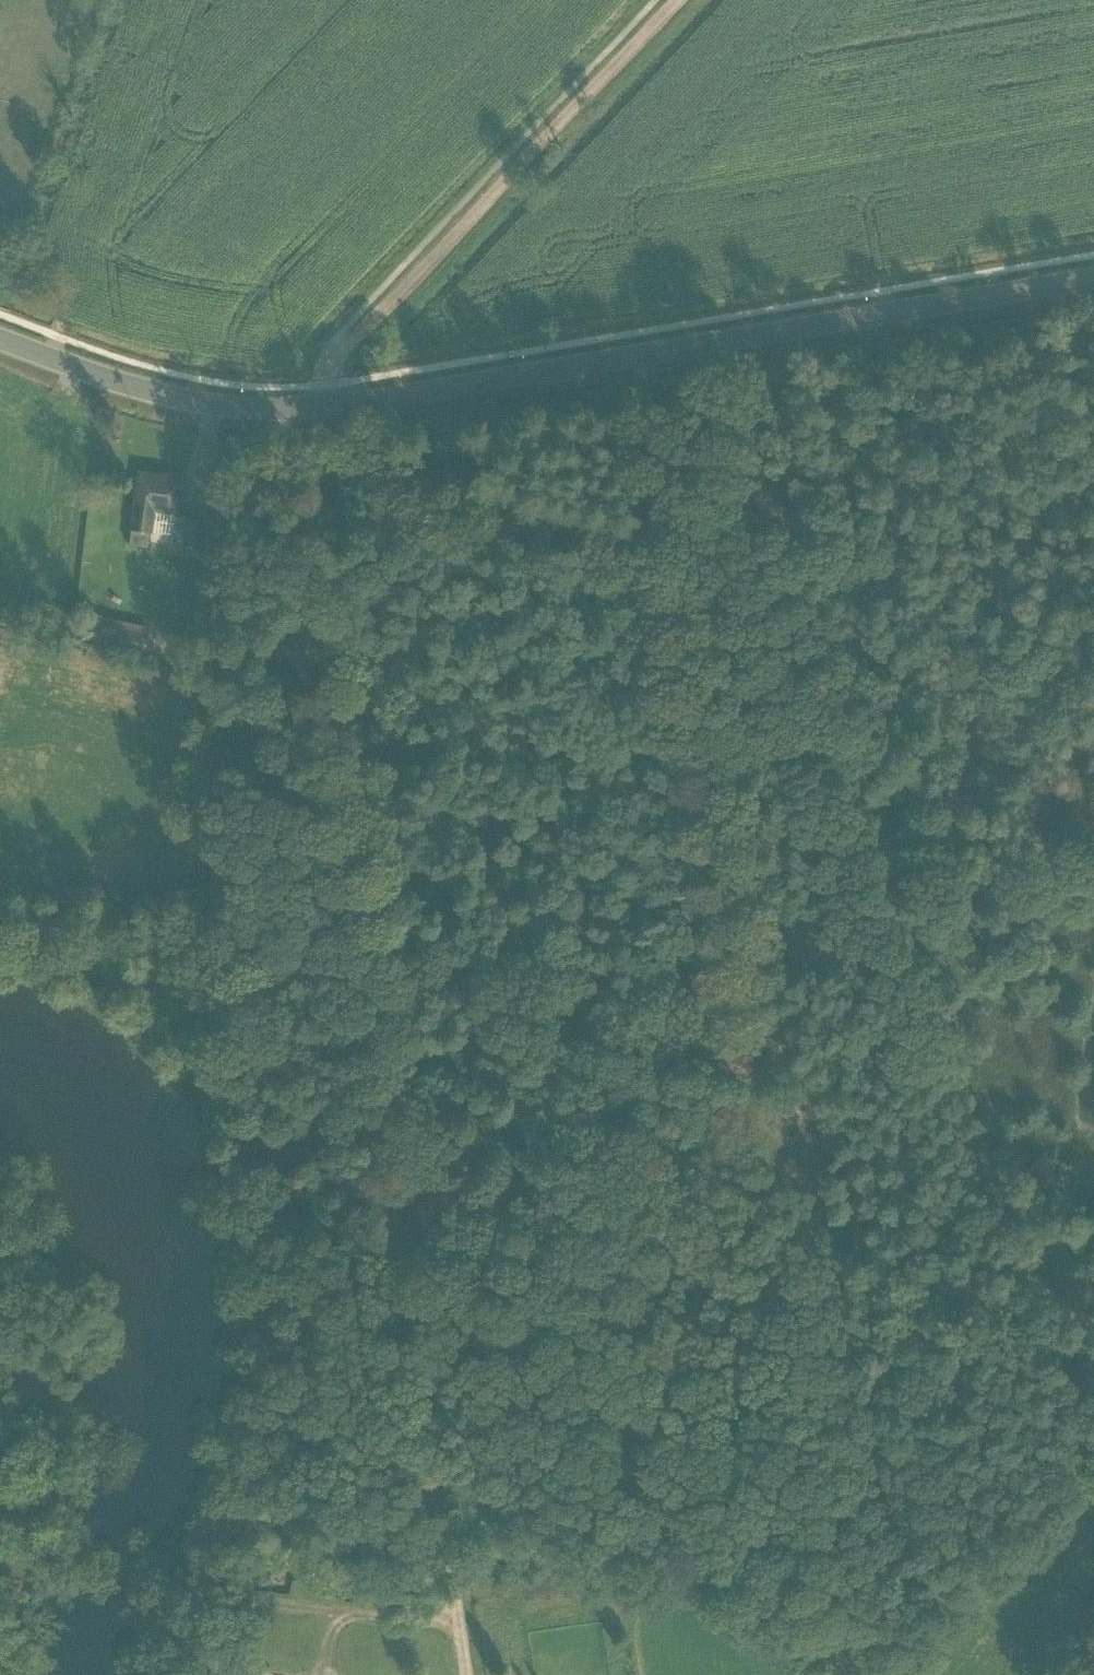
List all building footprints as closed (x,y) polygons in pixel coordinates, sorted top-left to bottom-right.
[(137,470),(129,530),(151,533),(154,513),(177,516),(183,476),(137,470)] [(149,623),(86,609),(79,645),(141,658),(149,623)]
